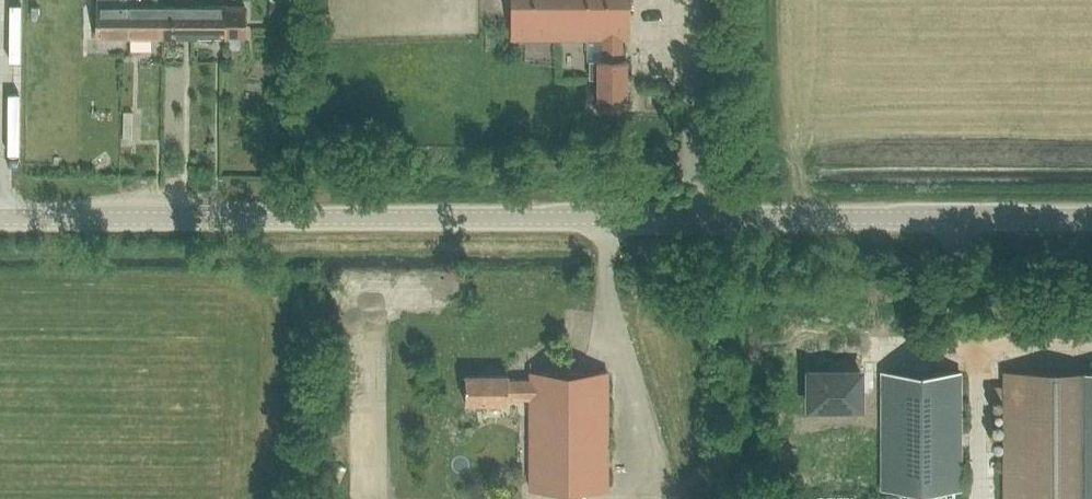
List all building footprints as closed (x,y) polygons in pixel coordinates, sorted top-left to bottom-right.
[(130,0),(100,0),(100,6),(97,6),(97,39),(130,39),(130,0)] [(161,5),(157,5),(157,0),(130,0),(130,39),(162,39),(161,5)] [(175,5),(161,5),(162,39),(193,38),(193,5),(193,0),(175,0),(175,5)] [(622,39),(629,39),(629,0),(512,0),(512,39),(602,39),(602,61),(588,61),(588,79),(598,79),(597,105),(626,105),(626,61),(622,61),(622,39)] [(193,5),(193,38),(245,38),(245,5),(226,5),(226,3),(220,3),(220,5),(193,5)] [(219,53),(240,53),(240,41),(220,41),(219,53)] [(809,407),(860,407),(860,371),(809,372),(809,407)] [(607,489),(607,372),(530,372),(530,379),(508,379),(508,375),(465,375),(465,402),(508,402),(508,398),(530,399),(529,489),(607,489)] [(959,372),(882,372),(881,488),(959,489),(959,372)] [(1003,372),(1003,498),(1091,498),(1091,372),(1003,372)]
